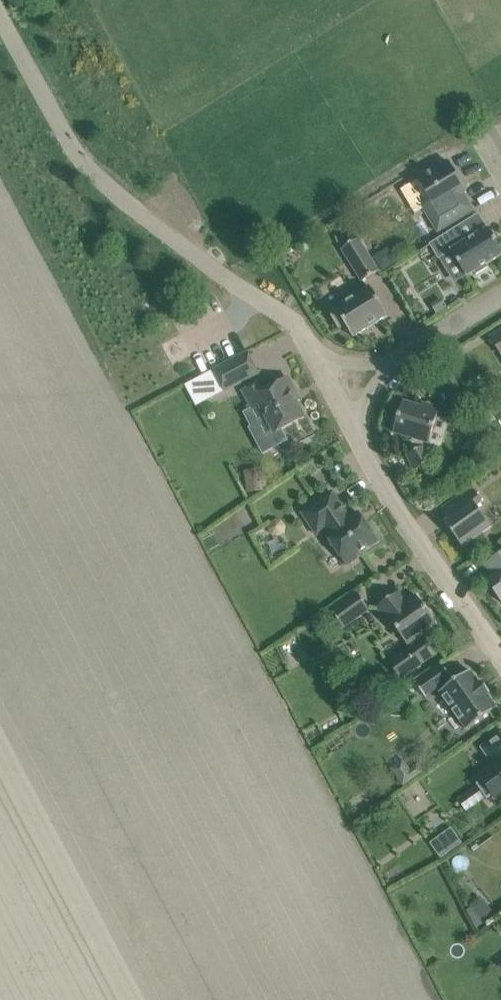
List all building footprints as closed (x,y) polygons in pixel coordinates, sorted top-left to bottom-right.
[(468,214),(458,197),(467,191),(449,161),(419,179),(433,202),(424,207),(439,232),(468,214)] [(467,276),(475,272),(478,277),(491,269),(487,264),(500,256),(500,247),(489,227),(470,239),(461,225),(430,244),(439,259),(452,251),(467,276)] [(360,239),(342,250),(362,282),(380,271),(360,239)] [(381,267),(394,259),(388,248),(374,255),(381,267)] [(388,315),(369,284),(330,308),(341,326),(346,324),(354,337),(388,315)] [(492,337),(500,352),(500,331),(492,337)] [(259,372),(248,353),(215,370),(225,390),(259,372)] [(244,390),(254,408),(261,404),(276,433),(305,417),(294,396),(297,394),(289,378),(267,389),(263,380),(244,390)] [(430,443),(441,408),(422,403),(421,406),(404,401),(399,416),(396,418),(393,425),(395,429),(394,433),(413,438),(413,440),(412,441),(412,445),(413,447),(413,449),(414,450),(414,452),(408,455),(416,471),(434,461),(426,446),(425,446),(424,444),(425,442),(430,443)] [(442,509),(449,519),(445,522),(463,547),(492,527),(477,506),(483,502),(473,487),(442,509)] [(360,513),(351,519),(333,492),(303,512),(318,534),(324,530),(347,565),(361,556),(359,554),(379,541),(360,513)] [(493,577),(490,580),(495,587),(493,588),(500,600),(500,554),(485,566),(493,577)] [(435,616),(431,609),(426,608),(417,596),(409,602),(401,591),(378,607),(387,620),(390,619),(408,645),(409,645),(410,646),(407,649),(419,665),(437,652),(425,636),(424,636),(423,635),(424,634),(422,632),(436,622),(434,620),(435,616)] [(332,611),(344,627),(370,609),(358,592),(332,611)] [(438,688),(467,730),(498,708),(488,695),(491,693),(483,682),(480,684),(471,670),(455,682),(443,665),(416,683),(426,698),(426,696),(438,688)] [(495,798),(500,794),(500,735),(484,748),(493,761),(492,761),(495,766),(480,776),(484,781),(479,784),(488,797),(492,794),(495,798)] [(438,858),(461,844),(450,827),(428,841),(438,858)]
